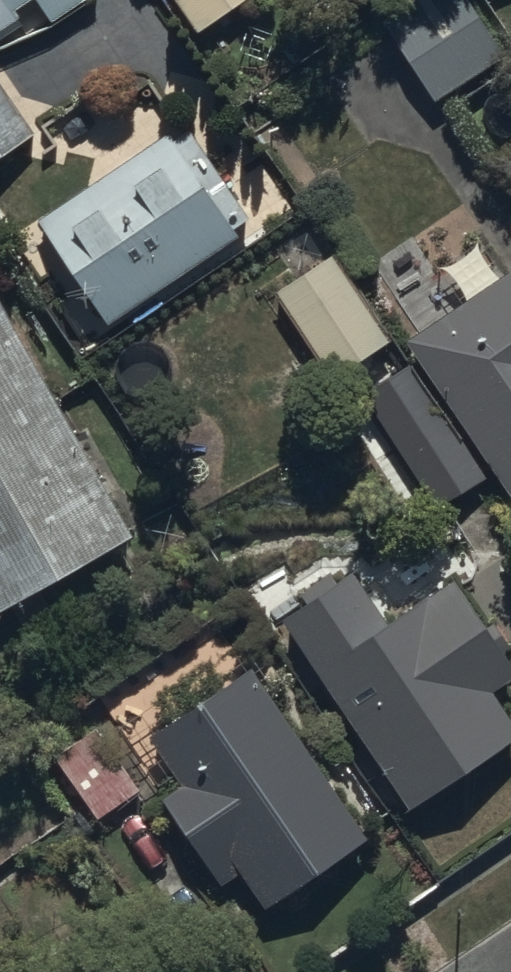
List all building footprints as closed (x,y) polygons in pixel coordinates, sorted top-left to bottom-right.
[(32,2),(46,23),(80,0),(0,0),(0,24),(32,2)] [(246,0),(167,0),(192,37),(246,0)] [(433,101),(506,52),(472,0),(409,0),(379,20),(433,101)] [(35,133),(0,81),(0,157),(35,133)] [(34,221),(105,326),(252,228),(181,123),(34,221)] [(332,382),(396,339),(333,245),(269,289),(332,382)] [(510,493),(510,275),(506,267),(404,336),(510,493)] [(131,532),(0,304),(0,607),(131,532)] [(340,391),(421,510),(483,469),(402,349),(340,391)] [(405,805),(510,734),(510,725),(491,695),(510,682),(510,656),(456,574),(424,596),(386,622),(350,569),(278,617),(314,670),(405,805)] [(370,837),(252,662),(148,731),(183,783),(161,797),(220,885),(242,871),(267,907),(370,837)] [(142,791),(100,727),(55,757),(97,821),(142,791)]
